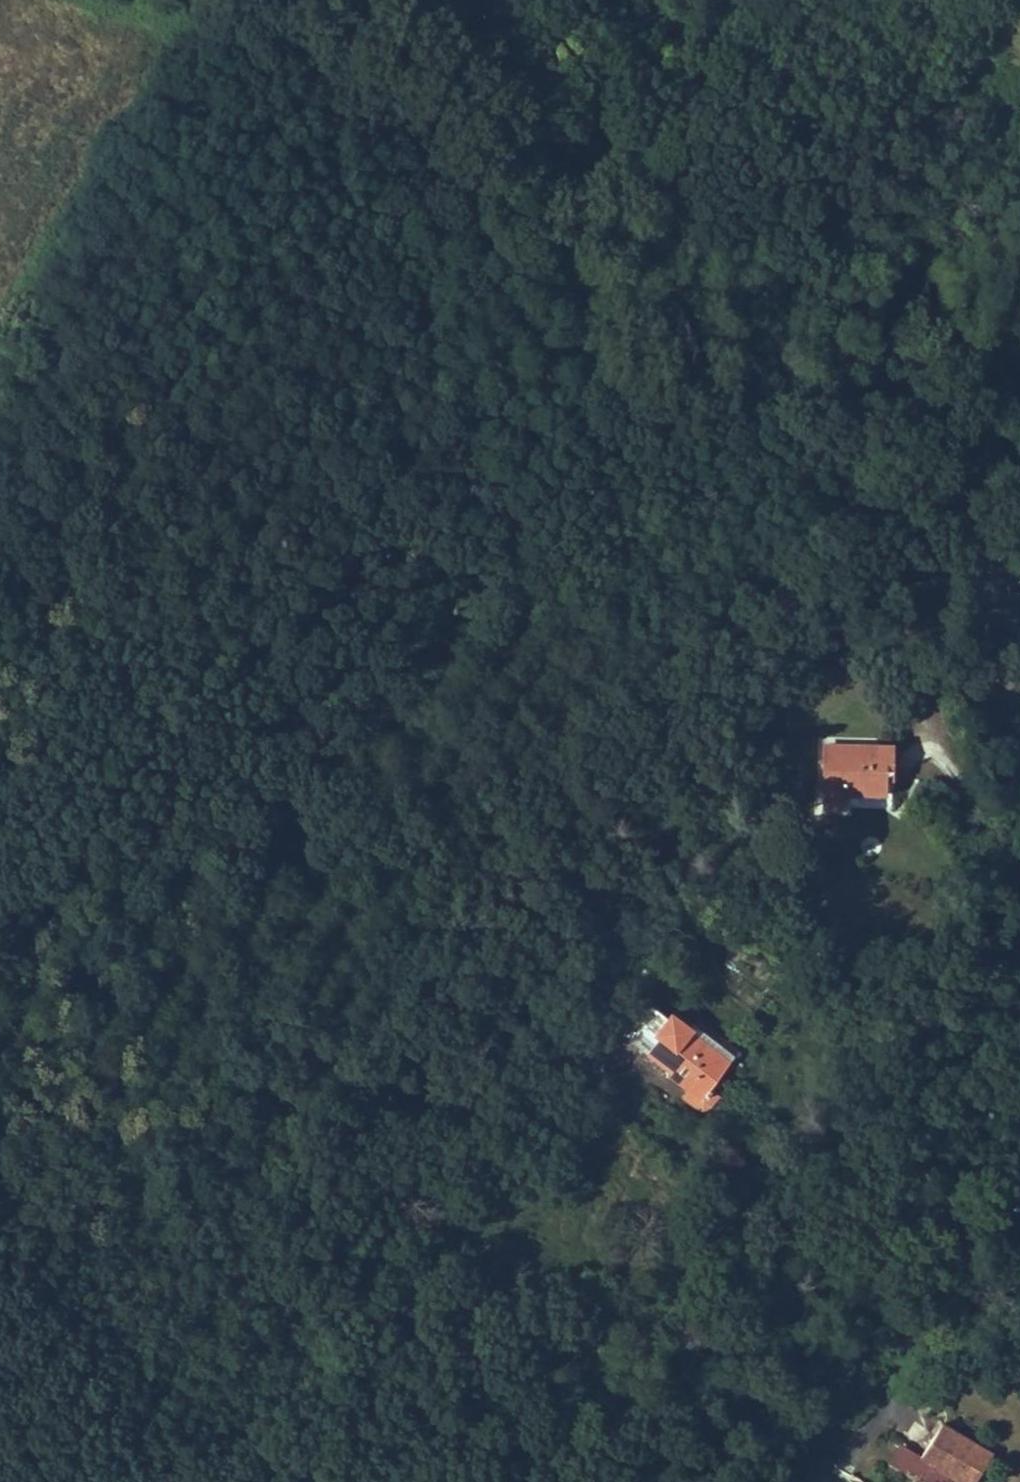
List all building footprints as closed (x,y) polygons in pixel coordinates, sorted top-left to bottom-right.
[(861,614),(856,606),(845,613),(850,621),(861,614)] [(833,631),(826,620),(816,626),(823,638),(833,631)] [(892,793),(893,746),(826,745),(825,808),(845,808),(845,793),(892,793)] [(658,1034),(669,1020),(641,997),(618,1026),(648,1052),(661,1037),(658,1034)] [(734,1057),(695,1025),(692,1029),(674,1014),(669,1020),(658,1034),(661,1037),(648,1052),(673,1071),(670,1074),(690,1089),(685,1096),(697,1106),(704,1108),(711,1105),(719,1095),(709,1087),(734,1057)] [(961,1481),(977,1481),(994,1455),(942,1424),(921,1457),(961,1481)]
